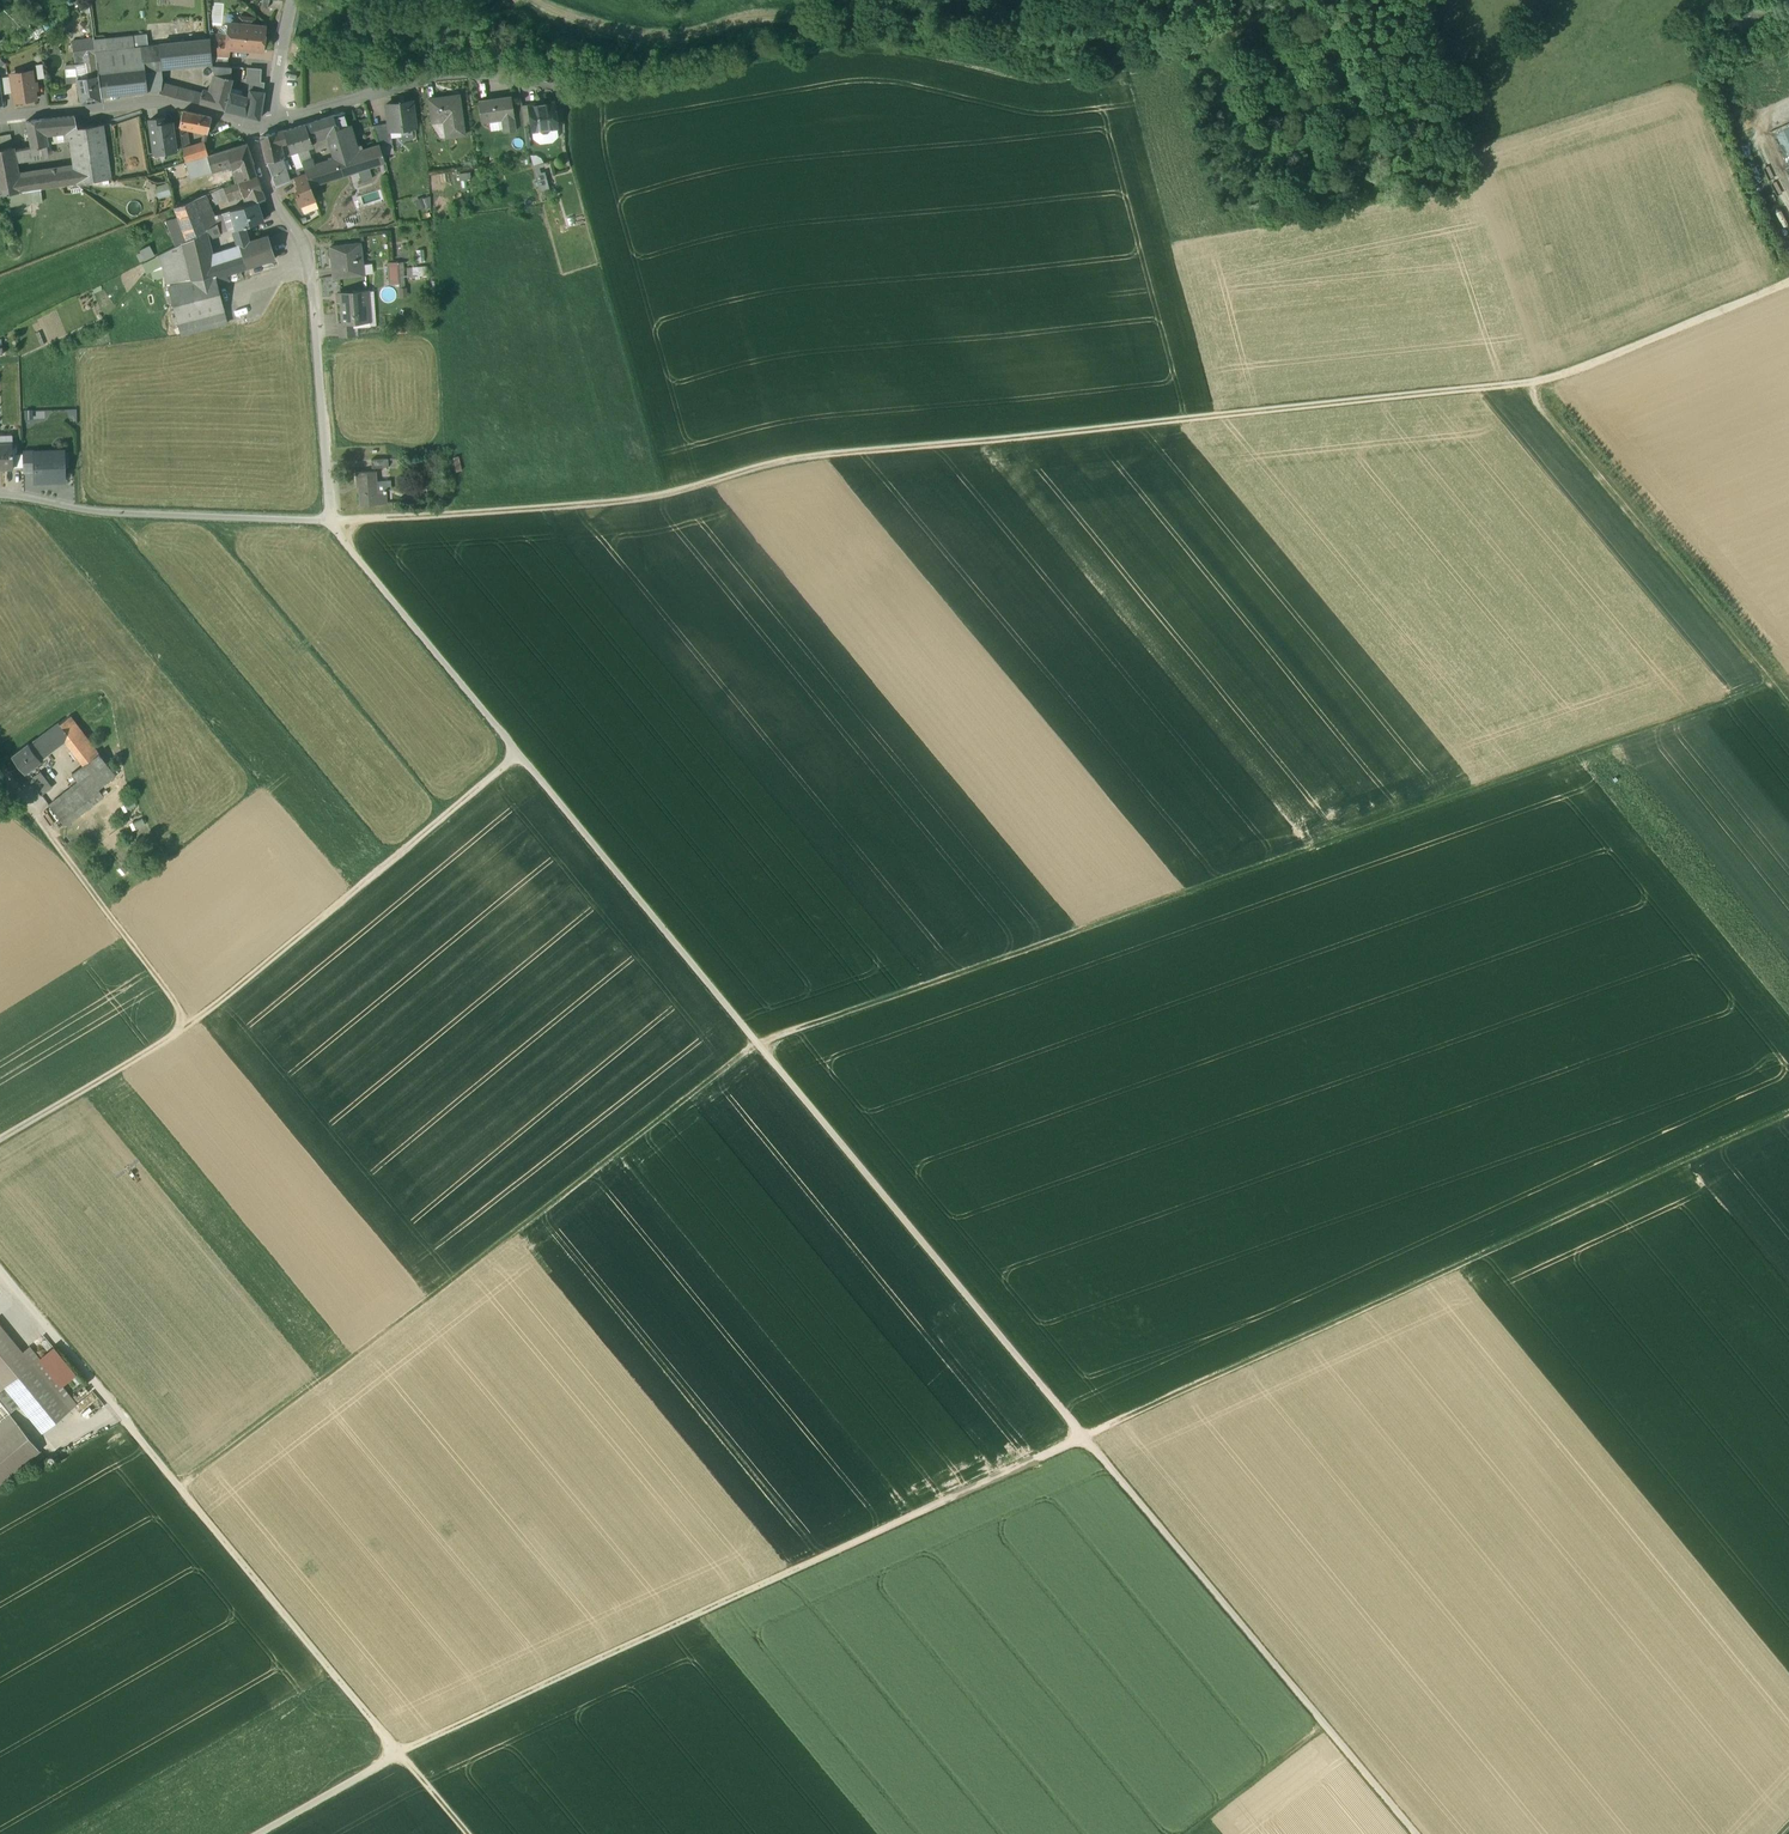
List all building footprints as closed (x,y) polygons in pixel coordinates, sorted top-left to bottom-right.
[(262,6),(268,8),(270,0),(263,0),(262,6)] [(250,19),(245,19),(241,20),(240,26),(253,27),(254,21),(250,19)] [(240,26),(229,25),(228,39),(227,47),(227,48),(230,49),(263,52),(265,28),(253,27),(240,26)] [(161,47),(149,48),(148,36),(94,41),(99,73),(145,68),(162,67),(161,47)] [(228,39),(210,37),(211,40),(211,46),(227,47),(228,39)] [(92,39),(72,42),(75,64),(85,62),(96,61),(92,39)] [(211,40),(161,45),(161,47),(162,67),(213,62),(212,58),(211,46),(211,40)] [(227,47),(211,46),(212,58),(213,58),(229,59),(230,49),(227,48),(227,47)] [(229,59),(213,58),(214,67),(228,68),(229,59)] [(96,61),(85,62),(87,75),(80,76),(81,80),(97,77),(97,78),(98,78),(98,73),(96,61)] [(75,65),(66,67),(68,84),(78,83),(78,80),(81,80),(80,76),(87,75),(85,62),(75,64),(75,65)] [(44,79),(42,66),(35,67),(37,80),(44,79)] [(162,67),(145,68),(148,93),(159,90),(160,90),(161,85),(162,67)] [(216,77),(218,77),(213,96),(212,99),(210,107),(211,108),(225,111),(229,94),(230,94),(233,82),(234,80),(232,79),(232,68),(228,68),(214,67),(213,67),(216,77)] [(99,73),(98,73),(98,78),(101,99),(148,93),(145,68),(99,73)] [(262,71),(232,68),(232,79),(234,80),(233,82),(252,83),(262,83),(262,71)] [(32,74),(11,77),(14,101),(36,98),(32,74)] [(81,80),(78,80),(78,83),(81,105),(101,102),(100,99),(97,78),(97,77),(81,80)] [(11,78),(4,78),(6,95),(13,94),(11,78)] [(262,83),(252,83),(251,92),(263,93),(264,84),(262,83)] [(213,96),(203,93),(203,96),(161,85),(160,90),(159,90),(159,92),(161,94),(162,95),(210,107),(212,99),(213,96)] [(263,93),(251,92),(249,99),(249,101),(261,103),(263,93)] [(230,94),(229,94),(225,111),(246,117),(249,101),(249,99),(230,94)] [(461,105),(453,106),(452,96),(429,100),(432,123),(444,121),(447,138),(465,135),(461,105)] [(512,98),(478,103),(481,122),(497,120),(497,117),(502,116),(504,133),(515,132),(514,118),(512,98)] [(1761,110),(1788,176),(1788,98),(1761,110)] [(261,103),(249,101),(246,117),(259,121),(262,103),(261,103)] [(416,128),(412,102),(386,105),(389,124),(389,127),(390,126),(391,131),(416,128)] [(554,102),(529,106),(531,127),(532,132),(538,131),(542,134),(548,134),(551,129),(557,129),(554,102)] [(529,106),(522,107),(524,128),(531,127),(529,106)] [(212,119),(183,112),(179,127),(189,129),(209,133),(212,119)] [(343,113),(333,116),(338,129),(343,128),(344,128),(348,127),(348,126),(343,113)] [(338,129),(333,116),(306,125),(311,139),(328,134),(336,160),(352,155),(344,128),(343,128),(338,129)] [(74,117),(53,119),(56,133),(65,132),(67,140),(73,140),(79,139),(79,135),(77,129),(74,117)] [(53,119),(43,121),(46,131),(44,131),(44,134),(56,133),(53,119)] [(162,119),(150,121),(154,155),(176,152),(171,124),(163,125),(162,119)] [(43,121),(26,123),(31,149),(31,150),(47,147),(44,134),(44,131),(46,131),(43,121)] [(389,124),(374,127),(380,146),(380,147),(393,145),(391,131),(390,126),(389,127),(389,124)] [(103,125),(83,128),(84,134),(79,135),(79,139),(73,140),(76,170),(70,171),(73,185),(112,180),(103,125)] [(306,125),(284,132),(288,144),(291,154),(313,147),(311,139),(306,125)] [(380,146),(363,151),(361,146),(356,147),(349,126),(348,126),(348,127),(344,128),(352,155),(357,171),(385,161),(380,147),(380,146)] [(189,129),(179,127),(183,150),(191,147),(189,129)] [(284,132),(276,134),(279,146),(288,144),(284,132)] [(276,134),(261,138),(267,163),(281,160),(282,159),(279,146),(276,134)] [(0,137),(0,151),(13,148),(11,135),(0,137)] [(191,147),(183,150),(184,160),(208,154),(204,143),(191,147)] [(247,144),(227,150),(232,165),(237,183),(256,175),(257,175),(253,164),(247,144)] [(47,147),(31,150),(31,149),(25,151),(27,159),(49,156),(47,147)] [(21,193),(18,179),(13,148),(0,151),(0,196),(21,193)] [(227,150),(208,156),(212,170),(232,165),(227,150)] [(336,160),(319,166),(324,181),(357,171),(352,155),(336,160)] [(212,170),(208,156),(186,163),(191,180),(213,173),(212,170)] [(281,160),(267,163),(273,179),(285,174),(281,160)] [(313,160),(302,163),(305,170),(315,167),(313,160)] [(543,162),(533,164),(537,191),(547,189),(543,162)] [(315,167),(305,170),(310,186),(324,181),(319,166),(315,167)] [(70,171),(28,177),(31,192),(73,185),(70,171)] [(285,174),(273,179),(276,188),(289,182),(286,174),(285,174)] [(256,175),(239,183),(243,194),(245,197),(249,196),(252,204),(257,202),(265,200),(256,175)] [(306,175),(295,179),(300,192),(295,194),(300,205),(301,205),(315,199),(306,175)] [(28,177),(18,179),(21,193),(31,192),(28,177)] [(239,183),(224,189),(229,200),(243,194),(239,183)] [(171,195),(168,184),(155,188),(158,199),(171,195)] [(224,189),(211,194),(216,206),(229,200),(224,189)] [(213,217),(205,196),(175,207),(179,216),(188,240),(206,230),(217,224),(215,216),(213,217)] [(415,198),(417,208),(429,206),(428,196),(415,198)] [(304,213),(318,208),(315,199),(301,205),(304,213)] [(252,204),(230,211),(236,230),(245,227),(263,221),(257,202),(252,204)] [(227,231),(222,214),(215,216),(217,224),(218,224),(220,233),(227,231)] [(188,240),(179,216),(167,221),(177,246),(181,244),(188,240)] [(217,224),(206,230),(208,239),(221,235),(220,233),(218,224),(217,224)] [(268,236),(249,242),(245,227),(236,230),(238,239),(237,239),(242,255),(246,268),(275,259),(268,236)] [(208,239),(206,230),(188,240),(181,244),(190,281),(216,274),(214,264),(208,239)] [(142,260),(153,256),(149,244),(138,248),(142,260)] [(177,246),(160,255),(168,287),(190,281),(181,244),(177,246)] [(360,244),(330,247),(333,278),(364,274),(360,244)] [(242,255),(214,264),(216,274),(217,277),(227,274),(246,268),(242,255)] [(398,262),(388,263),(389,284),(399,284),(399,280),(404,280),(403,276),(399,276),(398,262)] [(190,281),(168,287),(180,336),(228,323),(219,286),(218,286),(217,277),(216,274),(190,281)] [(227,274),(217,277),(218,286),(229,282),(227,274)] [(368,291),(341,293),(343,323),(353,323),(353,317),(370,316),(368,291)] [(326,313),(326,323),(336,324),(336,314),(326,313)] [(370,316),(353,317),(353,323),(354,331),(358,331),(357,327),(370,326),(370,316)] [(353,323),(343,323),(339,323),(340,337),(354,336),(354,331),(353,323)] [(22,410),(23,420),(32,418),(31,409),(22,410)] [(0,444),(0,468),(13,468),(13,444),(0,444)] [(35,451),(23,451),(24,473),(35,472),(34,460),(35,460),(35,451)] [(35,460),(34,460),(35,472),(35,482),(65,481),(64,451),(52,452),(53,460),(35,460)] [(387,459),(372,460),(372,468),(388,467),(387,459)] [(375,471),(356,472),(357,484),(359,483),(361,506),(379,504),(379,493),(377,494),(377,493),(375,471)] [(439,488),(427,489),(428,501),(440,500),(439,488)] [(386,493),(377,493),(377,494),(379,493),(379,504),(387,504),(386,493)] [(81,729),(71,716),(60,724),(70,737),(81,729)] [(60,724),(30,747),(40,760),(65,741),(70,737),(60,724)] [(81,729),(70,737),(65,741),(83,766),(99,754),(81,729)] [(28,744),(12,757),(24,774),(29,770),(32,773),(39,768),(36,764),(41,761),(40,760),(30,747),(28,744)] [(116,777),(99,754),(83,766),(73,773),(79,781),(48,805),(65,827),(105,798),(99,790),(116,777)] [(42,796),(53,788),(41,772),(30,780),(42,796)] [(9,1413),(20,1405),(42,1432),(75,1405),(28,1347),(23,1352),(0,1324),(0,1402),(9,1413)] [(40,1451),(10,1414),(0,1422),(0,1484),(40,1451)]
